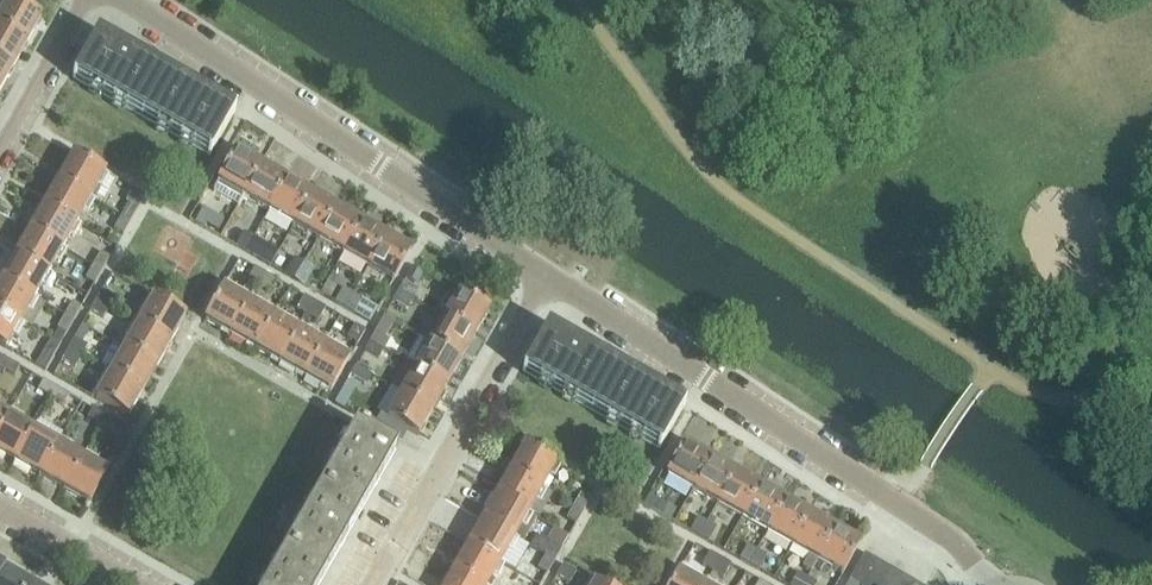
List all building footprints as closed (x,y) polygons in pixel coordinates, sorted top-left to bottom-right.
[(40,19),(7,0),(0,13),(0,30),(25,44),(40,19)] [(25,44),(0,30),(0,63),(11,69),(25,44)] [(234,114),(96,38),(79,67),(78,67),(75,72),(77,73),(72,81),(209,157),(213,149),(215,150),(218,145),(216,144),(234,114)] [(11,69),(0,63),(0,89),(11,69)] [(152,182),(163,158),(142,149),(132,174),(152,182)] [(242,198),(260,167),(234,152),(216,183),(242,198)] [(89,200),(103,174),(72,156),(57,182),(89,200)] [(266,212),(284,181),(260,167),(242,198),(266,212)] [(291,227),(309,195),(284,181),(266,212),(291,227)] [(75,225),(89,200),(57,182),(43,207),(75,225)] [(317,241),(335,210),(309,195),(291,227),(317,241)] [(131,222),(138,209),(129,204),(121,216),(131,222)] [(75,225),(43,207),(29,232),(61,250),(75,225)] [(215,223),(218,218),(203,209),(194,224),(204,230),(206,227),(220,235),(224,228),(215,223)] [(341,255),(359,224),(335,210),(317,241),(341,255)] [(123,236),(131,222),(121,216),(113,230),(123,236)] [(367,270),(384,238),(359,224),(341,255),(367,270)] [(47,275),(61,250),(29,232),(15,257),(47,275)] [(245,253),(254,238),(244,233),(236,248),(245,253)] [(256,240),(254,238),(245,253),(270,268),(278,253),(256,240)] [(391,284),(409,253),(384,238),(367,270),(391,284)] [(102,272),(110,259),(100,253),(92,267),(102,272)] [(33,299),(47,275),(15,257),(1,281),(33,299)] [(294,283),(304,265),(294,259),(284,277),(294,283)] [(309,280),(314,271),(304,265),(294,283),(304,288),(305,287),(309,280)] [(95,285),(102,272),(92,267),(85,280),(95,285)] [(424,286),(430,276),(414,267),(408,277),(424,286)] [(257,287),(264,275),(255,269),(247,282),(257,287)] [(269,294),(276,281),(264,275),(257,287),(269,294)] [(33,299),(1,281),(0,284),(0,314),(19,325),(33,299)] [(328,282),(320,296),(329,301),(336,288),(328,282)] [(474,301),(480,290),(466,282),(460,293),(474,301)] [(413,302),(418,292),(403,283),(398,292),(413,302)] [(345,310),(353,295),(343,289),(335,304),(345,310)] [(110,308),(116,298),(102,290),(97,300),(110,308)] [(185,318),(138,291),(135,297),(136,298),(133,304),(136,306),(129,319),(139,324),(171,343),(185,318)] [(229,337),(247,305),(222,291),(204,323),(229,337)] [(407,311),(413,302),(398,292),(392,303),(407,311)] [(474,337),(488,311),(457,294),(443,319),(474,337)] [(354,315),(363,300),(353,295),(345,310),(354,315)] [(308,316),(315,304),(305,297),(297,310),(308,316)] [(110,308),(97,300),(90,312),(103,319),(110,308)] [(74,322),(81,308),(72,303),(64,316),(74,322)] [(318,322),(325,310),(315,304),(308,316),(318,322)] [(254,351),(272,319),(247,305),(229,337),(254,351)] [(19,325),(0,314),(0,347),(5,350),(19,325)] [(62,343),(74,322),(64,316),(57,329),(53,338),(62,343)] [(279,365),(297,333),(272,319),(254,351),(279,365)] [(460,362),(473,338),(474,337),(443,319),(428,344),(460,362)] [(156,369),(171,343),(139,324),(124,351),(156,369)] [(357,345),(365,332),(355,326),(347,338),(357,345)] [(684,406),(547,329),(522,374),(660,452),(684,406)] [(304,379),(322,347),(297,333),(279,365),(304,379)] [(384,350),(389,342),(375,333),(370,341),(384,350)] [(81,357),(87,347),(74,339),(68,349),(81,357)] [(46,372),(59,347),(50,341),(36,366),(46,372)] [(378,359),(384,350),(370,341),(364,351),(378,359)] [(445,387),(460,362),(428,344),(414,369),(445,387)] [(329,393),(347,361),(322,347),(304,379),(329,393)] [(75,368),(81,357),(68,349),(62,361),(75,368)] [(141,394),(156,369),(124,351),(110,375),(141,394)] [(14,378),(20,368),(6,360),(1,370),(14,378)] [(363,385),(369,375),(355,367),(349,377),(363,385)] [(431,412),(445,387),(414,369),(400,395),(431,412)] [(127,418),(141,394),(110,375),(96,400),(127,418)] [(51,398),(56,388),(43,381),(37,391),(51,398)] [(340,407),(353,384),(348,382),(335,404),(340,407)] [(64,406),(70,396),(56,388),(51,398),(64,406)] [(417,437),(431,412),(400,395),(386,420),(417,437)] [(100,426),(105,416),(93,409),(87,419),(100,426)] [(8,418),(0,414),(0,433),(8,418)] [(114,434),(120,425),(105,416),(100,426),(114,434)] [(33,432),(8,418),(0,433),(0,456),(15,464),(33,432)] [(395,452),(367,436),(367,435),(360,432),(356,430),(273,574),(267,584),(319,584),(395,452)] [(39,478),(57,446),(33,432),(15,464),(39,478)] [(63,491),(82,460),(57,446),(39,478),(63,491)] [(692,492),(709,460),(684,446),(666,477),(692,492)] [(542,490),(556,465),(524,447),(510,472),(542,490)] [(89,506),(107,474),(82,460),(63,491),(89,506)] [(717,506),(734,474),(709,460),(692,492),(717,506)] [(528,514),(542,490),(510,472),(496,496),(528,514)] [(742,520),(759,488),(734,474),(717,506),(742,520)] [(767,534),(784,502),(759,488),(742,520),(767,534)] [(583,514),(591,500),(581,494),(573,508),(583,514)] [(514,539),(528,514),(496,496),(482,521),(514,539)] [(659,515),(667,501),(656,496),(648,510),(659,515)] [(792,548),(809,517),(784,502),(767,534),(792,548)] [(576,526),(583,514),(573,508),(566,521),(576,526)] [(816,562),(834,531),(809,517),(792,548),(809,558),(802,569),(810,574),(816,562)] [(699,538),(707,523),(698,518),(690,533),(699,538)] [(499,564),(514,539),(482,521),(467,546),(499,564)] [(708,544),(717,529),(707,523),(699,538),(708,544)] [(842,576),(859,545),(834,531),(816,562),(842,576)] [(555,562),(562,549),(553,543),(545,557),(555,562)] [(499,564),(467,546),(453,571),(477,584),(487,584),(499,564)] [(749,566),(757,551),(747,546),(739,561),(749,566)] [(758,572),(767,557),(757,551),(749,566),(758,572)] [(713,572),(720,559),(710,553),(702,566),(713,572)] [(877,563),(864,555),(849,581),(855,584),(864,584),(877,563)] [(547,575),(555,562),(545,557),(537,570),(547,575)] [(723,579),(731,565),(720,559),(713,572),(723,579)] [(243,577),(257,584),(259,584),(268,570),(252,561),(243,577)] [(889,570),(877,563),(864,584),(880,584),(889,570)] [(576,573),(563,566),(553,584),(556,584),(569,584),(576,573)] [(27,583),(3,570),(0,576),(0,584),(26,584),(27,583)] [(901,577),(889,570),(880,584),(897,584),(901,577)] [(453,571),(445,584),(477,584),(453,571)] [(677,574),(671,584),(697,584),(677,574)] [(807,579),(798,574),(791,584),(804,584),(807,579)] [(914,584),(901,577),(897,584),(914,584)]
